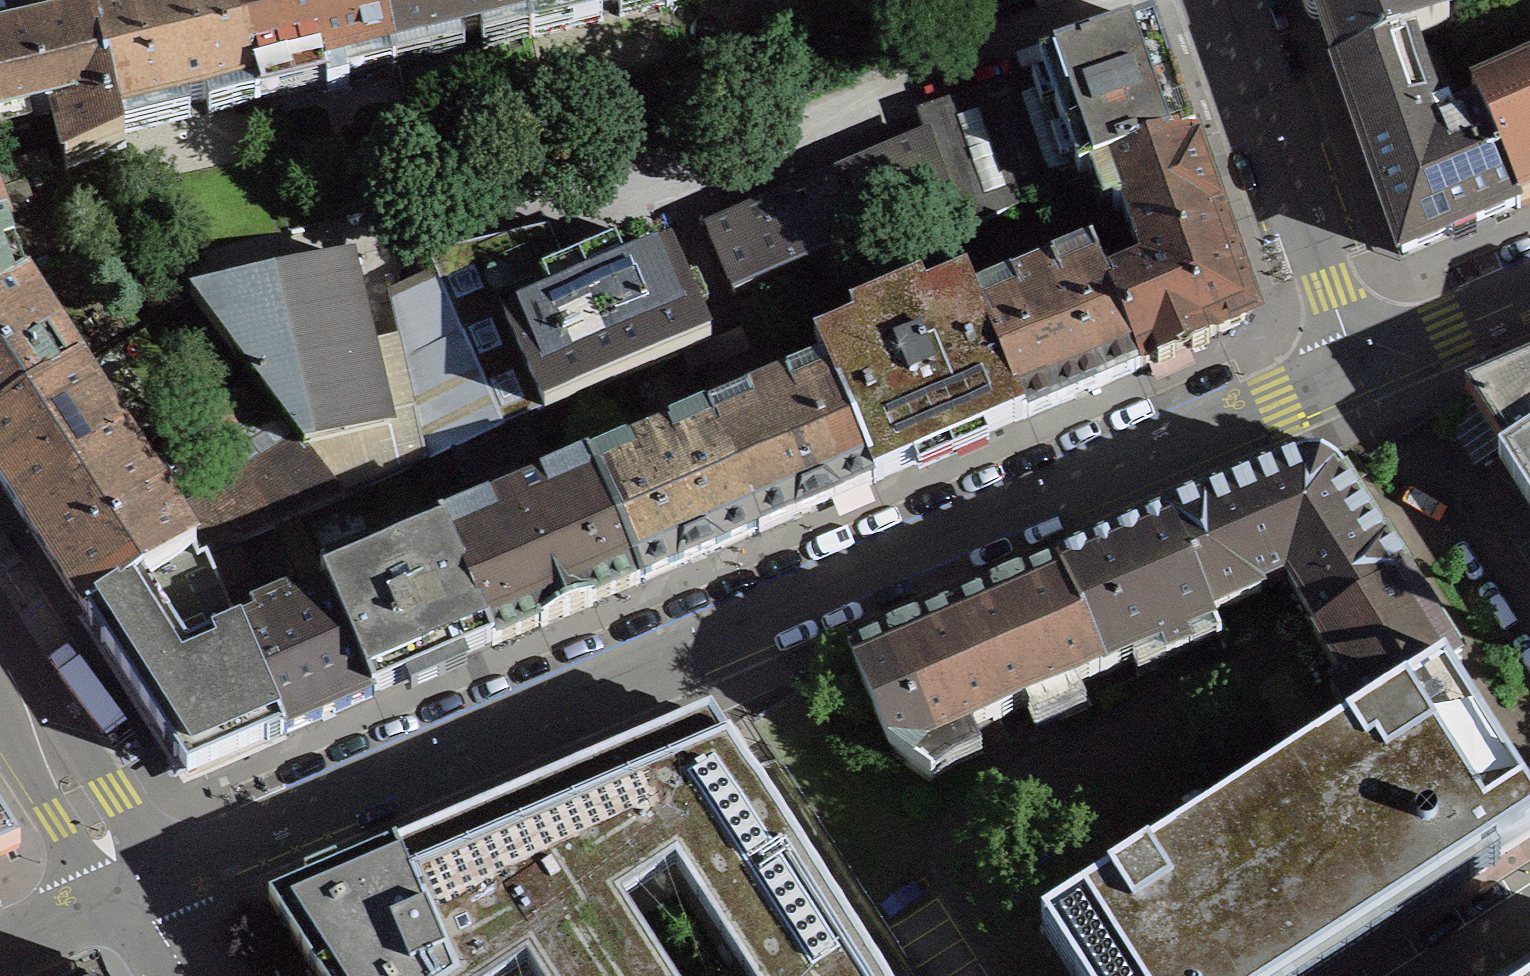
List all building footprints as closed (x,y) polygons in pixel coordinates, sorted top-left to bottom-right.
[(232,0),(181,0),(93,21),(116,122),(188,105),(205,101),(254,89),(232,0)] [(377,0),(232,0),(254,89),(322,73),(327,91),(348,86),(347,82),(344,67),(391,56),(377,0)] [(522,0),(377,0),(391,56),(528,24),(522,0)] [(528,24),(626,0),(522,0),(528,24)] [(1338,72),(1443,28),(1448,25),(1439,0),(1313,0),(1338,72)] [(93,21),(0,43),(0,125),(1,124),(52,112),(66,109),(79,160),(122,145),(121,139),(120,136),(116,122),(93,21)] [(1519,207),(1472,96),(1443,28),(1338,72),(1402,257),(1519,207)] [(1153,32),(1154,32),(1154,30),(917,112),(927,139),(949,204),(960,234),(1021,207),(1063,189),(1082,182),(1080,177),(1099,171),(1192,139),(1190,136),(1176,98),(1177,97),(1168,71),(1167,71),(1153,32)] [(1519,207),(1529,202),(1529,72),(1472,96),(1519,207)] [(927,139),(707,233),(734,295),(833,253),(845,283),(891,263),(891,262),(879,234),(949,204),(927,139)] [(1137,255),(1222,226),(1212,197),(1218,191),(1212,175),(1204,174),(1192,139),(1099,171),(1113,211),(1117,213),(1122,212),(1137,255)] [(12,294),(0,259),(14,254),(1,217),(0,217),(0,300),(12,294)] [(1108,293),(1140,369),(1152,364),(1158,369),(1174,362),(1175,354),(1186,349),(1192,354),(1208,348),(1209,340),(1244,325),(1250,308),(1222,226),(1137,255),(1142,272),(1138,281),(1108,293)] [(503,429),(562,403),(633,373),(680,353),(709,341),(671,250),(572,292),(546,231),(430,259),(503,429)] [(305,448),(388,429),(347,258),(192,295),(194,297),(256,382),(274,406),(298,439),(305,448)] [(1102,386),(1102,385),(1140,369),(1108,293),(1097,267),(1059,284),(1053,270),(1011,288),(1017,301),(979,317),(1022,419),(1060,403),(1080,395),(1102,386)] [(831,381),(875,482),(926,461),(1022,419),(979,317),(963,281),(816,344),(831,381)] [(0,300),(0,421),(66,379),(65,376),(46,347),(60,337),(37,302),(23,311),(12,294),(0,300)] [(1464,393),(1504,456),(1498,460),(1529,511),(1529,365),(1464,393)] [(0,421),(0,484),(28,528),(123,467),(111,449),(125,439),(102,404),(88,413),(66,379),(0,421)] [(714,431),(757,532),(815,508),(875,482),(831,381),(793,397),(788,384),(746,402),(751,415),(714,431)] [(274,406),(256,382),(204,415),(205,417),(221,440),(274,406)] [(503,429),(415,466),(425,490),(462,475),(466,484),(539,452),(535,444),(573,428),(562,403),(503,429)] [(596,481),(639,583),(699,557),(757,532),(714,431),(675,447),(670,434),(669,435),(629,452),(628,452),(633,465),(596,481)] [(205,556),(234,543),(277,525),(297,516),(341,498),(305,448),(298,439),(175,517),(159,492),(145,502),(123,467),(28,528),(85,616),(192,548),(199,558),(205,556)] [(1330,690),(1356,731),(1447,677),(1461,668),(1456,660),(1458,659),(1454,653),(1453,654),(1429,616),(1430,615),(1426,609),(1424,610),(1405,580),(1408,579),(1404,574),(1403,575),(1389,552),(1390,551),(1386,545),(1383,547),(1341,481),(1344,479),(1341,473),(1340,474),(1332,468),(1333,467),(1310,460),(1310,461),(1301,462),(1300,461),(1294,463),(1295,466),(1206,504),(1205,501),(1198,504),(1199,505),(1171,516),(1166,518),(1167,521),(1208,618),(1260,596),(1259,592),(1286,580),(1318,632),(1313,636),(1342,682),(1330,690)] [(491,645),(492,646),(540,625),(541,627),(590,606),(589,604),(639,583),(596,481),(595,479),(549,498),(544,485),(487,510),(492,523),(447,542),(491,645)] [(277,525),(302,583),(322,574),(297,516),(277,525)] [(1188,640),(1213,629),(1208,618),(1167,521),(1056,568),(1102,675),(1159,651),(1164,662),(1192,650),(1188,640)] [(329,592),(373,695),(406,682),(411,693),(445,679),(440,667),(491,645),(447,542),(445,537),(414,550),(408,538),(360,558),(365,571),(327,587),(329,592)] [(229,610),(258,598),(234,543),(205,556),(229,610)] [(283,735),(238,631),(229,610),(205,556),(199,558),(192,548),(85,616),(187,776),(283,735)] [(1099,675),(1099,676),(1102,675),(1056,568),(1024,582),(1023,579),(984,596),(985,598),(953,612),(998,719),(1099,675)] [(283,735),(374,696),(373,695),(329,592),(292,608),(288,598),(251,614),(255,624),(238,631),(283,735)] [(886,752),(910,769),(925,750),(998,719),(953,612),(920,626),(919,624),(880,640),(881,643),(846,658),(886,752)] [(1447,677),(1356,731),(1040,932),(1040,933),(1068,975),(1312,975),(1529,837),(1529,807),(1447,677)] [(750,774),(714,718),(441,834),(395,854),(447,975),(879,975),(750,774)] [(19,847),(0,818),(0,856),(19,847)] [(308,887),(269,904),(315,975),(447,975),(395,854),(394,851),(379,857),(338,874),(335,866),(304,879),(308,887)] [(100,965),(74,975),(104,975),(100,965)]
